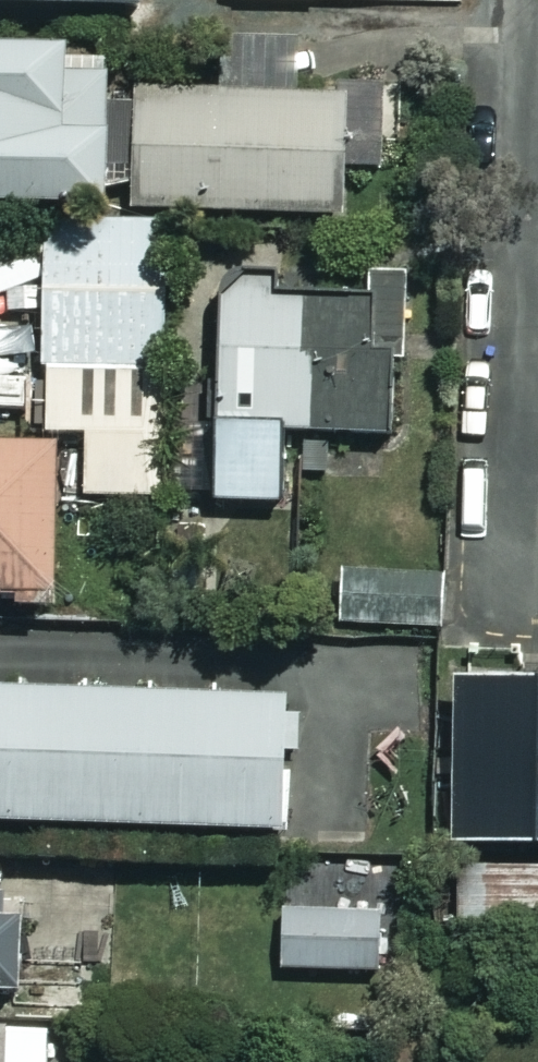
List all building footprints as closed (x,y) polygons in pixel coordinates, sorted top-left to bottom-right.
[(141,16),(141,0),(0,0),(0,15),(141,16)] [(68,43),(0,43),(0,210),(110,210),(109,63),(68,63),(68,43)] [(381,167),(379,89),(134,94),(137,219),(345,214),(344,168),(381,167)] [(169,498),(161,221),(41,224),(47,438),(80,438),(82,501),(169,498)] [(278,304),(278,286),(211,286),(211,508),(283,508),(283,442),(395,442),(395,355),(362,355),(362,304),(278,304)] [(12,615),(50,616),(50,602),(60,602),(61,452),(0,451),(0,601),(12,601),(12,615)] [(450,572),(337,570),(336,630),(449,632),(450,572)] [(456,689),(452,849),(537,852),(537,691),(456,689)] [(304,767),(303,701),(0,694),(0,830),(297,836),(297,767),(304,767)] [(376,916),(279,918),(280,975),(377,973),(376,916)] [(21,923),(0,923),(0,1000),(10,999),(10,1011),(80,1010),(80,944),(21,945),(21,923)] [(40,1024),(0,1024),(0,1061),(41,1061),(40,1024)]
